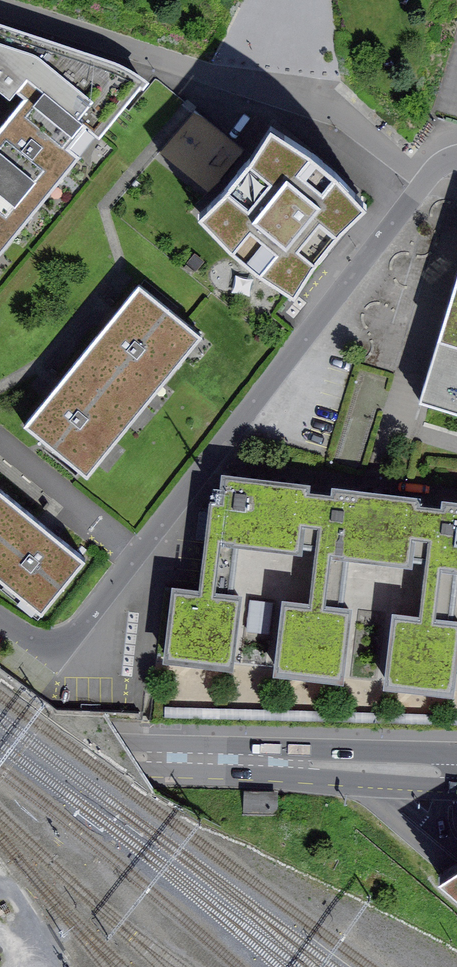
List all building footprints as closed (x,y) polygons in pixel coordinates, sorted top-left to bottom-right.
[(98,136),(99,136),(143,82),(132,74),(119,68),(106,63),(0,28),(0,90),(10,98),(16,91),(27,78),(98,136)] [(40,205),(98,136),(27,78),(16,91),(25,98),(6,121),(0,128),(0,172),(40,205)] [(307,149),(271,125),(253,155),(226,187),(199,214),(230,246),(256,268),(294,292),(315,260),(329,243),(339,231),(366,204),(337,173),(307,149)] [(40,205),(0,172),(0,254),(40,205)] [(419,400),(456,412),(456,277),(419,400)] [(82,355),(145,406),(202,336),(139,284),(116,313),(82,355)] [(87,476),(145,406),(82,355),(59,382),(24,425),(87,476)] [(167,656),(230,663),(238,596),(232,595),(238,542),(299,549),(299,546),(316,548),(309,604),(285,601),(277,669),(341,676),(349,609),(342,608),(349,555),(409,562),(410,559),(426,561),(420,617),(395,614),(387,682),(451,689),(456,638),(456,621),(453,621),(456,585),(456,503),(445,501),(444,506),(417,503),(417,498),(335,488),(334,493),(306,490),(306,485),(224,476),(222,500),(210,498),(207,528),(199,591),(175,588),(167,656)] [(12,498),(0,489),(0,513),(12,498)] [(12,498),(0,513),(0,585),(38,616),(85,559),(42,523),(12,498)] [(251,597),(250,628),(272,629),(273,597),(251,597)] [(243,791),(242,816),(278,817),(278,792),(243,791)] [(439,875),(456,890),(456,863),(439,875)]
